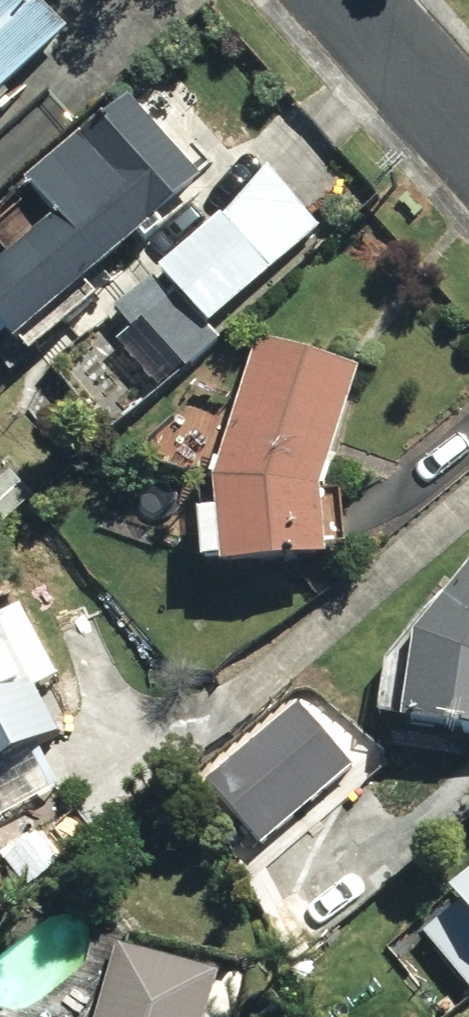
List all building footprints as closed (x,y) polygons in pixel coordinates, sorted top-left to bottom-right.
[(64,22),(42,0),(0,0),(0,84),(64,22)] [(14,329),(198,171),(127,88),(27,172),(56,207),(0,254),(0,313),(14,329)] [(269,162),(157,263),(208,316),(320,217),(269,162)] [(151,271),(113,303),(129,322),(167,290),(151,271)] [(317,484),(356,362),(255,332),(213,472),(216,501),(197,502),(201,551),(218,550),(220,558),(325,546),(317,484)] [(32,491),(8,465),(0,473),(0,518),(32,491)] [(413,622),(403,716),(468,723),(468,555),(413,622)] [(57,772),(41,741),(60,731),(35,683),(57,672),(21,603),(0,614),(0,802),(57,772)] [(205,775),(259,839),(350,764),(299,699),(205,775)] [(468,990),(468,869),(450,884),(461,896),(420,929),(468,990)] [(216,969),(114,938),(91,1016),(201,1016),(216,969)]
